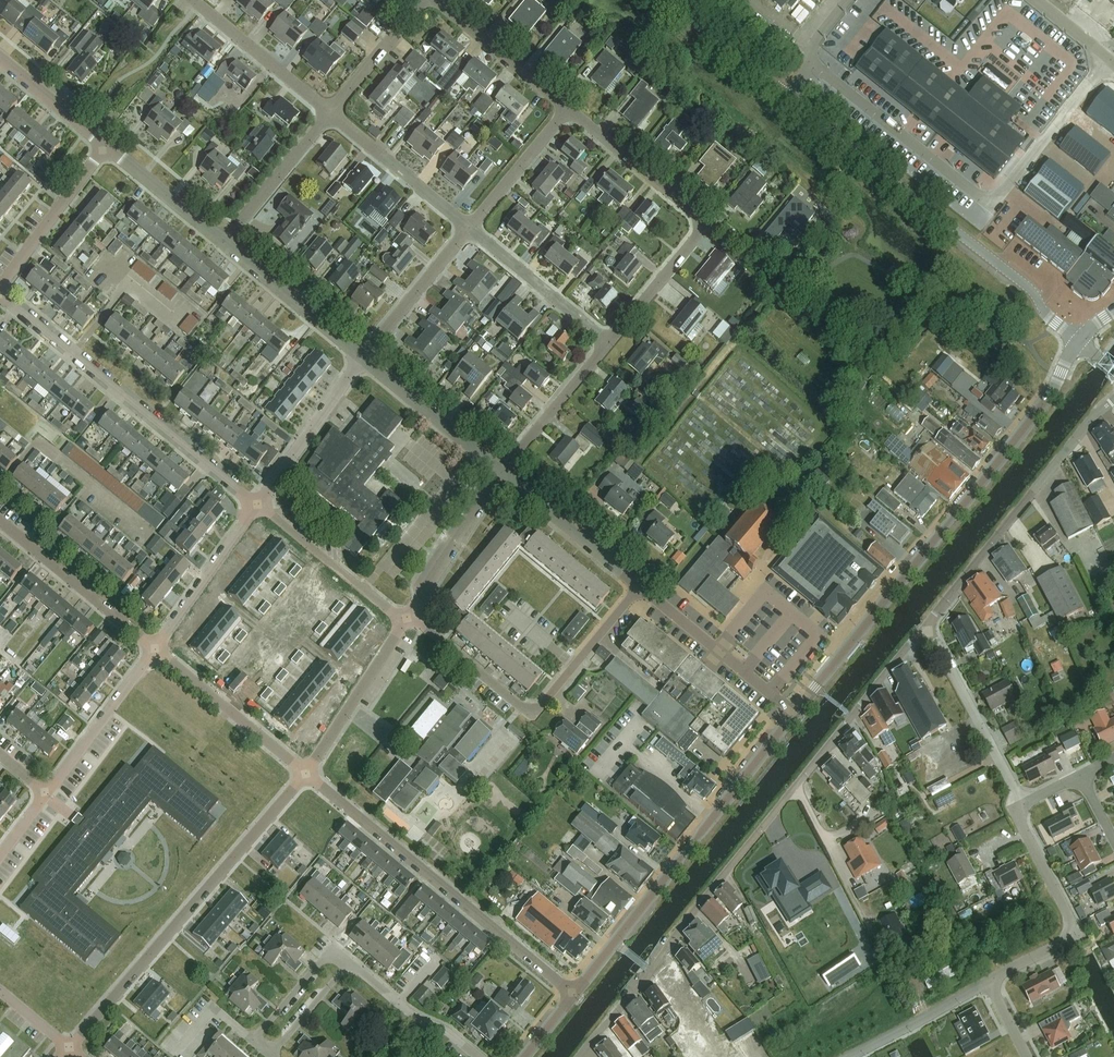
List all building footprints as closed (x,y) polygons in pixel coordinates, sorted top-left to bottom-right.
[(15,1),(15,0),(0,0),(0,16),(2,17),(15,1)] [(158,0),(138,0),(135,4),(147,13),(143,18),(148,23),(153,27),(163,15),(153,6),(158,0)] [(259,0),(241,0),(236,6),(247,15),(259,0)] [(274,5),(269,0),(259,0),(247,15),(258,24),(274,5)] [(281,7),(287,12),(295,2),(292,0),(288,0),(281,7)] [(480,1),(489,8),(495,0),(479,0),(480,1)] [(547,13),(532,0),(527,0),(509,22),(517,29),(518,27),(528,36),(547,13)] [(783,10),(790,0),(770,0),(783,10)] [(943,0),(940,4),(941,10),(945,14),(951,13),(954,9),(958,4),(959,5),(962,4),(964,1),(964,0),(943,0)] [(26,23),(36,11),(31,6),(27,11),(15,1),(2,17),(14,27),(21,19),(26,23)] [(107,11),(113,4),(110,2),(104,9),(107,11)] [(298,2),(292,10),(299,15),(305,8),(298,2)] [(573,5),(562,19),(570,25),(577,17),(581,20),(584,15),(573,5)] [(356,21),(366,29),(371,24),(381,11),(376,7),(370,14),(365,10),(356,21)] [(35,45),(49,29),(41,23),(45,18),(36,11),(26,23),(30,26),(23,35),(35,45)] [(360,16),(354,11),(350,16),(356,21),(360,16)] [(280,42),(296,23),(285,14),(269,33),(280,42)] [(291,52),(309,30),(311,27),(300,18),(296,23),(280,42),(291,52)] [(314,34),(322,25),(317,20),(311,27),(309,30),(314,34)] [(76,34),(81,28),(76,24),(71,30),(76,34)] [(354,45),(363,34),(351,24),(342,36),(354,45)] [(322,25),(314,34),(320,39),(328,29),(322,25)] [(49,29),(35,45),(47,55),(54,47),(59,50),(69,38),(61,32),(57,36),(49,29)] [(564,68),(583,45),(564,29),(544,54),(552,61),(553,59),(564,68)] [(81,83),(97,65),(90,59),(101,46),(94,40),(84,31),(69,49),(79,57),(67,71),(81,83)] [(1025,143),(1006,128),(969,98),(887,31),(856,69),(994,181),(1025,143)] [(209,64),(222,49),(202,33),(198,38),(192,33),(181,46),(194,56),(197,54),(209,64)] [(434,65),(453,43),(442,34),(430,48),(436,53),(429,61),(434,65)] [(313,69),(329,50),(318,41),(302,60),(313,69)] [(452,66),(464,52),(453,43),(434,65),(440,70),(446,61),(452,66)] [(324,79),(340,59),(345,54),(334,44),(329,50),(313,69),(324,79)] [(431,67),(426,63),(427,62),(414,51),(409,56),(422,67),(427,71),(431,67)] [(606,92),(625,68),(605,52),(597,62),(602,67),(591,81),(606,92)] [(427,71),(422,67),(409,56),(405,62),(418,73),(419,71),(424,75),(427,71)] [(466,93),(469,90),(485,70),(474,61),(462,75),(469,80),(461,89),(466,93)] [(245,91),(256,78),(237,62),(232,69),(225,63),(216,74),(223,80),(226,76),(245,91)] [(214,72),(208,67),(201,75),(207,81),(214,72)] [(386,79),(400,91),(409,80),(413,75),(405,68),(400,73),(395,68),(386,79)] [(445,85),(456,72),(450,68),(440,81),(445,85)] [(1012,85),(993,69),(986,77),(1005,92),(1012,85)] [(484,93),(496,79),(485,70),(469,90),(473,93),(478,88),(484,93)] [(456,72),(445,85),(450,89),(461,77),(456,72)] [(155,92),(165,80),(157,74),(147,86),(155,92)] [(427,78),(421,74),(418,78),(423,83),(427,78)] [(209,103),(223,87),(212,77),(208,82),(209,83),(205,87),(203,89),(202,88),(198,93),(209,103)] [(395,97),(400,91),(386,79),(378,90),(392,101),(396,105),(399,101),(395,97)] [(969,98),(1006,128),(1021,109),(984,80),(969,98)] [(636,129),(659,102),(645,91),(648,87),(642,83),(630,97),(636,101),(622,118),(636,129)] [(506,111),(517,97),(506,87),(495,101),(506,111)] [(387,107),(392,101),(378,90),(369,100),(376,107),(373,110),(383,119),(391,110),(387,107)] [(477,111),(488,99),(483,94),(472,107),(477,111)] [(443,98),(440,95),(428,110),(431,113),(443,98)] [(3,115),(0,119),(0,123),(2,125),(8,117),(7,117),(18,104),(7,96),(0,104),(0,112),(3,115)] [(153,137),(172,114),(160,105),(163,101),(157,97),(149,107),(155,112),(145,123),(150,128),(147,132),(153,137)] [(517,120),(528,106),(517,97),(506,111),(517,120)] [(289,128),(300,115),(290,107),(291,106),(283,99),(277,106),(272,101),(263,111),(272,119),(275,116),(289,128)] [(488,99),(477,111),(483,116),(493,103),(488,99)] [(398,125),(409,112),(403,108),(393,120),(398,125)] [(423,124),(432,114),(426,110),(418,120),(423,124)] [(17,111),(7,124),(14,131),(8,138),(12,141),(18,134),(17,133),(28,120),(17,111)] [(477,121),(482,115),(477,111),(473,117),(477,121)] [(409,112),(398,125),(403,129),(414,117),(409,112)] [(680,153),(687,146),(678,139),(692,122),(680,113),(654,144),(666,154),(672,147),(680,153)] [(182,134),(191,124),(185,119),(182,123),(172,114),(153,137),(159,141),(162,137),(167,142),(177,130),(182,134)] [(715,129),(720,123),(713,117),(708,123),(715,129)] [(28,142),(39,129),(28,120),(17,133),(18,134),(25,139),(19,146),(23,150),(29,142),(28,142)] [(510,139),(521,126),(515,121),(504,134),(510,139)] [(270,144),(275,137),(259,124),(250,136),(254,139),(245,151),(260,163),(274,146),(270,144)] [(411,151),(417,155),(433,135),(422,126),(406,144),(412,150),(411,151)] [(1105,138),(1113,145),(1113,126),(1105,138)] [(38,150),(49,138),(39,129),(28,142),(29,142),(35,148),(29,155),(27,153),(23,158),(29,163),(39,151),(38,150)] [(716,136),(721,141),(727,134),(721,129),(716,136)] [(1076,129),(1060,150),(1094,177),(1111,156),(1076,129)] [(451,147),(459,137),(453,132),(445,142),(451,147)] [(433,135),(417,155),(422,160),(423,159),(428,163),(444,144),(433,135)] [(459,137),(451,147),(456,152),(465,141),(459,137)] [(49,159),(60,147),(49,138),(38,150),(39,151),(46,157),(40,164),(44,167),(50,160),(49,159)] [(567,147),(562,153),(575,163),(570,169),(580,177),(587,168),(578,161),(585,152),(578,147),(579,146),(571,139),(565,145),(567,147)] [(208,183),(227,160),(216,151),(219,147),(212,142),(204,152),(209,157),(199,169),(205,174),(202,177),(208,183)] [(711,191),(736,161),(716,144),(699,164),(704,168),(696,178),(711,191)] [(331,177),(347,157),(333,145),(317,165),(331,177)] [(444,177),(449,182),(466,162),(455,153),(439,172),(445,176),(444,177)] [(4,156),(0,161),(0,163),(9,170),(14,164),(4,156)] [(238,181),(246,171),(241,166),(237,169),(227,160),(208,183),(214,187),(217,183),(223,188),(232,176),(238,181)] [(484,174),(493,164),(487,160),(478,170),(484,174)] [(752,169),(760,175),(766,167),(759,160),(752,169)] [(477,172),(466,162),(449,182),(456,187),(457,186),(462,190),(477,172)] [(1024,195),(1059,222),(1085,189),(1050,162),(1024,195)] [(566,186),(574,176),(560,165),(556,171),(550,166),(541,177),(555,189),(561,182),(566,186)] [(358,197),(373,179),(367,173),(368,172),(367,170),(364,168),(362,167),(361,168),(359,167),(344,185),(358,197)] [(256,183),(261,176),(256,172),(251,178),(256,183)] [(602,206),(622,182),(610,173),(597,188),(604,194),(598,202),(602,206)] [(756,197),(766,185),(752,174),(726,204),(733,210),(736,207),(750,218),(762,203),(756,197)] [(4,177),(1,181),(8,187),(9,185),(22,196),(31,186),(18,175),(11,183),(4,177)] [(549,195),(555,189),(541,177),(532,188),(537,193),(533,198),(546,209),(555,199),(549,195)] [(590,179),(581,190),(587,195),(596,184),(590,179)] [(621,208),(634,192),(622,182),(602,206),(600,209),(604,213),(613,202),(621,208)] [(333,199),(342,189),(336,184),(328,194),(333,199)] [(13,207),(22,196),(9,185),(8,187),(2,193),(0,191),(0,196),(13,207)] [(1101,186),(1091,198),(1112,214),(1113,211),(1113,195),(1101,186)] [(385,220),(400,201),(387,190),(376,203),(370,198),(360,210),(369,218),(374,211),(385,220)] [(571,200),(575,195),(570,191),(566,196),(571,200)] [(580,204),(586,197),(582,193),(576,200),(580,204)] [(90,204),(92,206),(105,217),(115,205),(102,194),(96,201),(94,199),(90,204)] [(4,218),(13,207),(0,196),(0,214),(4,218)] [(316,213),(314,216),(290,197),(278,212),(287,219),(273,236),(286,247),(300,230),(301,231),(310,220),(319,228),(326,221),(316,213)] [(529,205),(521,199),(517,203),(525,210),(529,205)] [(794,219),(804,227),(814,215),(794,199),(763,236),(773,244),(794,219)] [(331,211),(336,205),(331,201),(326,207),(331,211)] [(140,203),(127,218),(139,228),(150,215),(144,209),(145,208),(140,203)] [(647,226),(658,213),(646,203),(635,216),(630,212),(622,222),(625,224),(632,230),(633,230),(641,221),(647,226)] [(85,210),(80,216),(82,217),(95,228),(105,217),(92,206),(87,212),(85,210)] [(518,238),(529,225),(523,220),(527,214),(518,206),(506,219),(511,224),(507,229),(518,238)] [(621,223),(622,222),(630,212),(625,207),(615,218),(621,223)] [(122,220),(126,215),(122,211),(117,217),(122,220)] [(395,230),(406,218),(399,212),(389,225),(395,230)] [(151,213),(150,215),(139,228),(150,237),(161,224),(155,219),(156,217),(151,213)] [(425,247),(436,233),(424,223),(425,221),(417,215),(405,230),(425,247)] [(75,222),(71,227),(73,229),(86,239),(95,228),(82,217),(77,223),(75,222)] [(560,227),(564,221),(560,217),(556,223),(560,227)] [(1081,260),(1110,284),(1113,279),(1113,251),(1071,217),(1063,226),(1092,248),(1086,255),(1085,254),(1081,260)] [(1058,243),(1028,220),(1015,237),(1076,285),(1071,291),(1085,302),(1086,300),(1088,301),(1090,302),(1093,302),(1095,301),(1097,300),(1099,298),(1101,300),(1112,286),(1110,284),(1077,257),(1081,252),(1063,237),(1058,243)] [(163,222),(161,224),(150,237),(161,247),(172,233),(166,228),(168,226),(163,222)] [(632,230),(625,224),(621,229),(628,235),(632,230)] [(540,247),(551,234),(541,225),(536,231),(529,225),(518,238),(530,248),(534,242),(540,247)] [(559,238),(564,231),(560,228),(554,234),(559,238)] [(65,233),(62,238),(64,239),(77,250),(86,239),(73,229),(68,235),(65,233)] [(107,238),(112,242),(117,235),(113,231),(107,238)] [(151,259),(147,263),(154,269),(158,265),(156,263),(163,254),(162,253),(165,250),(172,256),(183,242),(178,238),(179,236),(174,231),(172,233),(151,259)] [(129,240),(122,234),(118,239),(125,245),(129,240)] [(400,277),(416,258),(408,251),(413,245),(402,236),(394,245),(400,249),(392,258),(391,256),(386,257),(383,260),(384,265),(386,266),(400,277)] [(556,270),(567,256),(561,251),(565,245),(555,237),(544,250),(549,255),(545,260),(556,270)] [(102,253),(112,242),(107,238),(102,244),(97,240),(93,245),(102,253)] [(57,244),(52,249),(67,262),(77,250),(64,239),(59,245),(57,244)] [(340,255),(349,245),(342,239),(334,249),(340,255)] [(354,239),(349,245),(341,255),(347,261),(361,245),(354,239)] [(135,246),(129,240),(125,245),(131,250),(135,246)] [(185,240),(183,242),(172,256),(184,265),(195,252),(189,247),(190,245),(185,240)] [(316,272),(333,252),(319,240),(302,260),(316,272)] [(115,257),(123,247),(116,241),(108,251),(115,257)] [(628,284),(642,268),(632,259),(638,252),(626,243),(618,253),(626,259),(619,267),(616,264),(614,259),(609,258),(605,262),(607,267),(613,268),(616,271),(614,273),(628,284)] [(195,275),(206,261),(200,257),(202,255),(196,250),(195,252),(184,265),(195,275)] [(292,261),(281,251),(276,257),(288,266),(292,261)] [(734,267),(714,251),(709,258),(711,259),(696,278),(713,292),(734,267)] [(87,271),(99,257),(94,253),(91,257),(89,260),(83,267),(87,271)] [(144,253),(140,258),(147,263),(151,259),(144,253)] [(577,277),(588,264),(578,256),(573,262),(567,256),(556,270),(567,279),(572,273),(577,277)] [(63,263),(60,261),(55,257),(52,262),(59,268),(63,263)] [(50,274),(55,267),(45,259),(39,266),(45,270),(46,271),(50,274)] [(200,279),(206,284),(217,271),(211,266),(213,264),(208,259),(206,261),(195,275),(181,291),(186,296),(190,291),(200,279)] [(136,273),(143,265),(139,261),(132,270),(136,273)] [(343,294),(360,274),(346,262),(329,282),(343,294)] [(65,273),(69,268),(63,263),(59,268),(65,273)] [(489,295),(498,284),(472,263),(467,269),(472,273),(468,278),(489,295)] [(140,277),(147,268),(143,265),(136,273),(140,277)] [(384,284),(389,278),(375,266),(370,272),(384,284)] [(592,278),(597,271),(591,267),(586,273),(592,278)] [(145,281),(152,272),(147,268),(140,277),(145,281)] [(206,295),(211,288),(218,294),(229,280),(223,275),(224,273),(219,269),(217,271),(206,284),(201,291),(206,295)] [(38,270),(27,283),(33,288),(31,291),(36,295),(38,293),(49,280),(38,270)] [(152,272),(145,281),(149,284),(156,276),(152,272)] [(170,282),(174,277),(167,272),(163,276),(170,282)] [(606,288),(608,284),(597,275),(588,285),(600,294),(595,301),(606,311),(617,297),(606,288)] [(81,286),(85,281),(78,276),(74,280),(81,286)] [(512,276),(504,287),(514,295),(523,284),(512,276)] [(174,277),(170,282),(177,288),(180,283),(174,277)] [(455,292),(458,294),(462,298),(465,295),(479,307),(489,295),(468,278),(464,284),(459,279),(454,285),(457,289),(455,292)] [(49,280),(38,293),(44,298),(42,300),(47,304),(49,302),(60,289),(49,280)] [(88,292),(92,287),(85,281),(81,286),(88,292)] [(157,291),(162,295),(169,286),(165,283),(157,291)] [(375,305),(384,294),(377,288),(375,290),(367,284),(362,290),(361,288),(351,300),(366,313),(374,304),(375,305)] [(166,299),(173,290),(169,286),(162,295),(166,299)] [(60,289),(49,302),(55,307),(53,309),(59,314),(61,312),(72,299),(60,289)] [(173,290),(166,299),(171,302),(178,294),(173,290)] [(190,291),(186,296),(192,301),(196,296),(190,291)] [(455,292),(452,295),(448,292),(443,298),(450,304),(446,309),(464,324),(474,313),(460,302),(462,298),(455,292)] [(235,294),(222,309),(233,319),(244,305),(238,300),(240,298),(235,294)] [(104,305),(108,301),(101,295),(97,299),(104,305)] [(196,296),(192,301),(199,307),(203,302),(196,296)] [(72,299),(61,312),(66,317),(65,319),(70,323),(72,321),(83,308),(72,299)] [(504,307),(496,301),(484,316),(492,322),(504,307)] [(138,313),(142,308),(135,302),(132,307),(138,313)] [(686,338),(706,314),(691,302),(671,326),(686,338)] [(245,328),(256,315),(249,310),(251,307),(246,303),(244,305),(233,319),(227,325),(233,330),(238,323),(245,328)] [(506,333),(522,314),(511,305),(495,324),(506,333)] [(83,308),(72,321),(78,326),(76,328),(81,333),(94,317),(83,308)] [(145,319),(149,314),(142,308),(138,313),(145,319)] [(434,309),(429,314),(432,317),(440,323),(455,336),(464,324),(446,309),(441,315),(434,309)] [(522,314),(506,333),(518,342),(529,329),(533,331),(543,319),(540,317),(540,316),(534,311),(527,319),(522,314)] [(267,324),(261,319),(263,317),(258,313),(256,315),(245,328),(256,338),(267,324)] [(186,320),(195,327),(199,323),(190,316),(186,320)] [(116,317),(105,330),(111,335),(110,337),(115,342),(117,340),(128,326),(116,317)] [(440,323),(432,317),(429,320),(437,327),(440,323)] [(183,324),(191,332),(195,327),(186,320),(183,324)] [(437,327),(429,320),(426,323),(434,330),(437,327)] [(161,331),(165,327),(158,321),(154,326),(161,331)] [(426,323),(423,321),(418,327),(425,333),(421,338),(440,354),(449,343),(434,330),(426,323)] [(267,347),(278,333),(272,329),(274,326),(269,322),(267,324),(256,338),(253,341),(258,345),(261,341),(267,347)] [(188,336),(191,332),(183,324),(179,329),(188,336)] [(128,326),(117,340),(123,345),(121,347),(126,351),(128,349),(139,336),(128,326)] [(168,337),(172,333),(165,327),(161,331),(168,337)] [(736,332),(731,327),(726,333),(732,337),(736,332)] [(279,356),(290,343),(283,338),(285,336),(280,331),(278,333),(267,347),(279,356)] [(563,364),(570,354),(563,348),(570,341),(558,331),(551,340),(554,342),(547,351),(563,364)] [(14,345),(9,340),(10,338),(5,333),(0,339),(0,355),(4,358),(15,345),(14,345)] [(485,341),(489,337),(484,333),(480,338),(485,341)] [(139,336),(128,349),(134,354),(132,356),(138,361),(140,359),(151,345),(139,336)] [(939,340),(940,345),(949,352),(953,352),(956,348),(956,343),(947,336),(942,337),(939,340)] [(409,339),(405,343),(430,365),(440,354),(421,338),(416,344),(409,339)] [(659,366),(669,354),(649,338),(629,363),(642,374),(653,362),(659,366)] [(187,345),(184,343),(180,340),(176,344),(183,350),(187,345)] [(26,354),(20,349),(21,347),(16,342),(14,345),(15,345),(4,358),(15,367),(26,354)] [(197,349),(204,355),(208,350),(201,344),(197,349)] [(151,345),(140,359),(145,363),(144,365),(149,370),(150,367),(161,354),(151,345)] [(190,356),(194,351),(187,345),(183,350),(190,356)] [(500,356),(493,350),(490,354),(497,359),(500,356)] [(38,363),(37,363),(31,358),(33,356),(28,352),(26,354),(15,367),(27,376),(38,363)] [(304,364),(305,364),(321,378),(331,365),(315,352),(310,358),(309,357),(304,364)] [(161,354),(150,367),(156,372),(155,374),(160,379),(162,377),(173,363),(161,354)] [(216,364),(220,359),(213,354),(209,358),(216,364)] [(465,383),(481,364),(470,355),(454,373),(465,383)] [(687,363),(677,355),(672,361),(682,370),(687,363)] [(294,358),(285,370),(293,376),(302,364),(294,358)] [(220,359),(216,364),(222,369),(226,365),(220,359)] [(49,372),(43,367),(44,365),(39,361),(37,363),(38,363),(27,376),(38,386),(49,372)] [(173,363),(162,377),(168,382),(166,384),(171,388),(184,373),(173,363)] [(272,363),(260,376),(266,380),(277,367),(272,363)] [(299,369),(294,375),(295,376),(311,389),(321,378),(305,364),(300,370),(299,369)] [(476,392),(492,373),(481,364),(465,383),(476,392)] [(505,364),(501,369),(505,372),(506,372),(523,386),(527,381),(540,392),(550,380),(533,366),(528,373),(520,367),(516,372),(505,364)] [(501,369),(496,375),(500,378),(505,372),(501,369)] [(61,382),(60,382),(54,377),(56,375),(50,370),(49,372),(38,386),(50,395),(61,382)] [(980,405),(992,414),(996,409),(1005,416),(1020,398),(1011,391),(1013,388),(1008,385),(1009,384),(1003,379),(992,370),(983,381),(986,384),(987,383),(990,385),(989,386),(993,390),(987,397),(980,405)] [(238,382),(242,377),(235,372),(231,377),(238,382)] [(500,378),(499,380),(506,385),(503,388),(514,397),(509,402),(522,413),(532,400),(520,390),(523,386),(506,372),(505,372),(500,378)] [(921,385),(929,391),(938,381),(931,374),(921,385)] [(290,381),(285,387),(286,388),(301,401),(311,389),(295,376),(291,381),(290,381)] [(242,377),(238,382),(245,388),(249,383),(242,377)] [(620,401),(628,392),(613,379),(608,384),(610,386),(595,403),(609,414),(612,416),(623,403),(620,401)] [(72,391),(71,391),(65,386),(67,384),(62,380),(60,382),(61,382),(50,395),(46,401),(50,404),(54,399),(61,405),(72,391)] [(222,391),(226,386),(219,381),(215,385),(222,391)] [(13,393),(17,388),(10,383),(6,387),(13,393)] [(233,392),(230,390),(226,386),(222,391),(229,396),(233,392)] [(17,388),(13,393),(19,398),(23,393),(17,388)] [(280,393),(275,399),(276,400),(292,413),(301,401),(286,388),(281,393),(280,393)] [(83,400),(77,395),(79,393),(73,389),(71,391),(72,391),(61,405),(72,414),(83,400)] [(186,414),(197,401),(185,392),(175,405),(182,410),(180,413),(185,416),(187,414),(186,414)] [(696,392),(692,397),(697,400),(701,396),(696,392)] [(84,423),(94,410),(88,405),(90,403),(85,398),(83,400),(72,414),(84,423)] [(242,399),(238,404),(245,410),(249,405),(242,399)] [(270,404),(265,411),(282,425),(292,413),(276,400),(271,405),(270,404)] [(648,408),(638,400),(632,407),(642,414),(648,408)] [(197,425),(198,423),(209,410),(197,401),(186,414),(187,414),(193,419),(191,421),(197,425)] [(367,411),(344,439),(333,430),(307,466),(311,468),(301,481),(339,512),(342,509),(361,524),(342,548),(355,558),(401,503),(388,491),(379,501),(363,488),(385,462),(384,461),(395,448),(387,442),(403,422),(376,401),(367,411)] [(508,430),(517,419),(509,414),(512,411),(500,401),(492,411),(497,416),(495,419),(508,430)] [(28,406),(36,412),(39,407),(33,402),(28,406)] [(896,403),(888,411),(901,423),(908,415),(896,403)] [(249,405),(245,410),(252,415),(255,410),(249,405)] [(988,419),(976,410),(970,405),(965,412),(978,423),(976,425),(994,440),(1002,430),(988,419)] [(46,412),(39,407),(36,412),(42,417),(46,412)] [(210,432),(220,418),(209,410),(198,423),(205,428),(203,430),(209,434),(210,432)] [(121,424),(115,419),(117,416),(112,412),(99,427),(110,437),(121,424)] [(222,441),(232,428),(220,418),(210,432),(217,437),(215,439),(220,443),(222,441)] [(268,429),(272,424),(265,418),(261,423),(268,429)] [(58,430),(62,426),(55,419),(51,424),(58,430)] [(929,419),(922,427),(935,438),(934,440),(972,473),(980,462),(929,419)] [(133,433),(132,433),(126,428),(128,426),(123,421),(121,424),(110,437),(122,446),(133,433)] [(274,434),(278,429),(272,424),(268,429),(274,434)] [(951,432),(959,438),(981,456),(990,445),(973,432),(971,435),(958,424),(951,432)] [(1107,424),(1092,435),(1102,449),(1101,450),(1113,467),(1113,466),(1113,430),(1112,432),(1107,424)] [(599,451),(607,441),(588,425),(580,435),(599,451)] [(58,430),(65,435),(69,431),(62,426),(58,430)] [(14,441),(18,437),(7,428),(3,432),(14,441)] [(232,428),(222,441),(229,445),(227,448),(232,452),(234,449),(244,436),(239,432),(232,428)] [(144,443),(144,442),(138,437),(139,435),(134,431),(132,433),(133,433),(122,446),(133,456),(144,443)] [(246,458),(255,445),(254,444),(258,438),(253,434),(249,440),(244,436),(234,449),(240,454),(238,457),(244,461),(246,458)] [(584,453),(589,446),(578,437),(573,444),(566,438),(550,457),(564,469),(580,450),(584,453)] [(887,448),(896,455),(950,502),(970,479),(930,444),(918,458),(904,446),(895,438),(887,448)] [(22,440),(18,445),(25,450),(29,446),(22,440)] [(155,452),(149,447),(151,445),(146,440),(144,442),(144,443),(133,456),(144,465),(155,452)] [(66,456),(74,447),(69,443),(62,452),(66,456)] [(264,447),(262,450),(255,445),(246,458),(252,463),(250,465),(255,470),(260,463),(267,469),(278,454),(267,446),(264,447)] [(74,447),(66,456),(71,460),(79,451),(74,447)] [(93,458),(97,454),(89,448),(85,452),(93,458)] [(162,454),(157,449),(155,452),(144,465),(142,467),(147,471),(149,469),(156,474),(167,461),(166,461),(160,456),(162,454)] [(0,458),(0,470),(5,474),(17,460),(6,451),(0,458)] [(32,464),(40,455),(36,451),(28,461),(32,464)] [(79,451),(71,460),(76,464),(84,455),(79,451)] [(93,458),(98,462),(99,463),(103,459),(97,454),(93,458)] [(84,455),(76,464),(81,468),(88,458),(84,455)] [(88,458),(81,468),(85,472),(93,462),(88,458)] [(627,472),(634,464),(628,458),(621,467),(627,472)] [(1087,489),(1103,480),(1099,472),(1098,472),(1090,458),(1074,466),(1087,489)] [(178,470),(177,470),(171,465),(173,463),(168,459),(166,461),(167,461),(156,474),(167,484),(178,470)] [(93,462),(85,472),(90,476),(98,466),(93,462)] [(58,468),(54,464),(47,472),(51,476),(58,468)] [(23,466),(12,479),(22,488),(34,475),(23,466)] [(98,466),(90,476),(95,479),(103,470),(98,466)] [(114,479),(118,474),(111,468),(107,473),(114,479)] [(178,493),(189,480),(183,475),(184,472),(179,468),(177,470),(178,470),(167,484),(178,493)] [(103,470),(95,479),(100,483),(107,474),(103,470)] [(64,481),(68,477),(63,472),(59,477),(64,481)] [(830,483),(817,472),(808,482),(821,494),(830,483)] [(107,474),(100,483),(104,487),(112,478),(107,474)] [(118,474),(114,479),(121,484),(125,480),(118,474)] [(34,475),(22,488),(33,497),(44,484),(34,475)] [(147,475),(141,482),(145,486),(151,478),(147,475)] [(623,518),(634,504),(616,490),(621,484),(610,475),(599,489),(610,497),(605,503),(623,518)] [(911,509),(921,517),(922,519),(939,498),(928,489),(927,490),(909,476),(895,493),(912,508),(911,509)] [(76,481),(70,477),(65,483),(71,488),(76,481)] [(112,478),(104,487),(109,491),(117,482),(112,478)] [(117,482),(109,491),(114,495),(122,486),(117,482)] [(44,484),(33,497),(44,506),(55,492),(44,484)] [(1068,540),(1093,528),(1071,484),(1054,493),(1059,501),(1050,505),(1068,540)] [(138,496),(142,491),(135,485),(131,490),(138,496)] [(194,491),(200,496),(205,489),(200,485),(194,491)] [(122,486),(114,495),(119,499),(126,490),(122,486)] [(126,490),(119,499),(123,503),(131,493),(126,490)] [(876,499),(894,514),(901,505),(883,490),(876,499)] [(142,491),(138,496),(145,501),(148,496),(142,491)] [(55,492),(44,506),(55,515),(66,502),(55,492)] [(131,493),(123,503),(128,506),(135,497),(131,493)] [(800,493),(791,503),(801,512),(810,502),(800,493)] [(210,494),(203,502),(207,507),(202,513),(215,524),(224,514),(217,508),(221,503),(210,494)] [(666,494),(659,501),(669,510),(675,502),(666,494)] [(135,497),(128,506),(133,510),(140,501),(135,497)] [(167,519),(172,512),(180,503),(173,497),(165,507),(164,509),(165,509),(161,514),(167,519)] [(1110,519),(1097,497),(1084,505),(1096,527),(1110,519)] [(140,501),(133,510),(137,514),(145,505),(140,501)] [(184,516),(192,505),(188,501),(179,512),(184,516)] [(878,518),(870,527),(887,541),(889,537),(900,546),(911,533),(873,502),(867,509),(878,518)] [(81,503),(77,508),(88,517),(92,512),(81,503)] [(157,503),(154,508),(161,514),(165,509),(164,509),(157,503)] [(145,505),(137,514),(142,518),(150,509),(145,505)] [(753,555),(761,546),(778,526),(756,507),(724,544),(718,539),(678,586),(689,595),(692,592),(726,620),(740,604),(716,584),(728,569),(744,582),(755,568),(753,566),(758,560),(753,555)] [(150,509),(142,518),(147,522),(154,512),(150,509)] [(657,546),(656,547),(663,553),(668,548),(666,547),(673,538),(659,526),(665,520),(654,511),(643,525),(652,532),(647,537),(657,546)] [(154,512),(147,522),(151,526),(159,516),(154,512)] [(175,526),(184,516),(179,512),(170,522),(175,526)] [(206,535),(215,524),(202,513),(193,524),(206,535)] [(96,527),(98,525),(102,520),(97,516),(91,523),(96,527)] [(159,516),(151,526),(156,529),(164,520),(159,516)] [(69,518),(58,532),(69,540),(80,527),(69,518)] [(831,614),(841,623),(847,615),(848,616),(856,606),(856,605),(868,590),(869,591),(877,581),(876,580),(883,573),(818,518),(776,568),(819,604),(820,603),(832,613),(831,614)] [(103,521),(99,526),(110,535),(113,530),(103,521)] [(166,538),(175,526),(170,522),(161,534),(166,538)] [(198,545),(206,535),(193,524),(184,534),(198,545)] [(80,527),(69,540),(79,549),(91,536),(80,527)] [(707,527),(697,539),(700,542),(710,530),(707,527)] [(1034,540),(1039,546),(1045,554),(1061,542),(1050,528),(1048,529),(1047,528),(1043,531),(1044,532),(1034,540)] [(189,556),(197,546),(198,545),(184,534),(179,530),(175,534),(181,538),(175,545),(189,556)] [(452,621),(461,629),(456,634),(528,693),(541,676),(470,618),(469,619),(463,615),(518,548),(595,611),(609,594),(538,535),(534,540),(525,533),(518,542),(504,530),(445,602),(458,613),(452,621)] [(118,546),(120,543),(124,539),(119,535),(113,542),(118,546)] [(91,536),(79,549),(90,558),(101,544),(91,536)] [(155,558),(164,547),(165,546),(155,538),(146,549),(155,558)] [(289,551),(274,539),(266,548),(281,560),(289,551)] [(132,551),(135,547),(130,543),(124,550),(129,554),(132,551)] [(101,544),(90,558),(101,567),(112,553),(101,544)] [(895,562),(877,546),(877,545),(868,555),(887,571),(895,562)] [(1009,585),(1027,572),(1009,546),(993,557),(995,561),(993,562),(1009,585)] [(137,556),(140,552),(135,547),(132,551),(137,556)] [(281,560),(266,548),(258,557),(273,569),(281,560)] [(0,552),(0,574),(11,561),(0,552)] [(112,553),(101,567),(111,575),(123,562),(112,553)] [(683,561),(676,555),(672,560),(679,566),(683,561)] [(181,579),(190,568),(176,557),(167,568),(181,579)] [(273,569),(258,557),(251,567),(265,579),(273,569)] [(148,570),(153,564),(149,560),(144,566),(148,570)] [(0,574),(11,583),(22,570),(11,561),(0,574)] [(123,562),(111,575),(122,584),(133,571),(123,562)] [(306,586),(303,583),(281,610),(282,611),(225,683),(242,696),(262,671),(259,669),(277,646),(281,649),(301,624),(299,622),(317,599),(320,601),(340,576),(324,563),(306,586)] [(300,571),(293,565),(290,568),(297,574),(300,571)] [(159,578),(150,571),(145,567),(141,572),(155,583),(150,589),(164,600),(172,590),(159,578)] [(265,579),(251,567),(243,576),(258,588),(265,579)] [(172,590),(181,579),(167,568),(159,578),(172,590)] [(297,574),(290,568),(287,571),(295,577),(297,574)] [(1059,623),(1083,611),(1061,569),(1037,582),(1059,623)] [(1002,599),(984,574),(968,586),(970,589),(964,593),(973,605),(971,606),(978,616),(1002,599)] [(30,596),(40,585),(30,576),(20,587),(19,586),(13,593),(17,596),(22,590),(28,595),(30,596)] [(258,588),(243,576),(235,585),(250,597),(258,588)] [(140,582),(134,577),(128,585),(133,590),(140,582)] [(285,589),(278,583),(275,586),(282,592),(285,589)] [(28,595),(23,601),(27,605),(33,598),(39,603),(41,605),(51,593),(40,585),(30,596),(28,595)] [(164,600),(150,589),(145,585),(142,590),(146,593),(141,600),(155,611),(164,600)] [(250,597),(235,585),(228,595),(242,607),(250,597)] [(282,592),(275,586),(272,590),(279,596),(282,592)] [(489,618),(508,595),(498,588),(480,610),(489,618)] [(39,603),(34,610),(38,614),(44,607),(50,612),(52,614),(61,602),(51,593),(41,605),(39,603)] [(1028,596),(1019,601),(1030,621),(1039,615),(1028,596)] [(1013,599),(1003,603),(1010,619),(1020,614),(1013,599)] [(62,622),(72,611),(61,602),(52,614),(50,612),(44,619),(48,622),(54,616),(60,621),(62,622)] [(270,608),(262,602),(260,605),(267,611),(270,608)] [(345,610),(338,604),(335,607),(343,613),(345,610)] [(267,611),(260,605),(257,608),(264,614),(267,611)] [(373,620),(355,605),(346,616),(364,631),(373,620)] [(243,621),(224,606),(216,617),(234,632),(243,621)] [(343,613),(335,607),(333,610),(340,616),(343,613)] [(60,621),(55,627),(59,631),(64,624),(70,629),(72,631),(82,619),(72,611),(62,622),(60,621)] [(1051,628),(1059,623),(1053,613),(1042,620),(1045,625),(1048,623),(1051,628)] [(570,644),(589,622),(580,614),(561,637),(570,644)] [(1045,625),(1042,620),(1039,615),(1030,621),(1036,631),(1045,625)] [(364,631),(346,616),(337,626),(356,641),(364,631)] [(234,632),(216,617),(207,627),(225,642),(234,632)] [(979,657),(991,651),(983,637),(979,639),(968,618),(953,626),(961,641),(959,642),(964,651),(973,646),(979,657)] [(70,629),(65,636),(69,639),(75,633),(84,640),(93,628),(82,619),(72,631),(70,629)] [(627,643),(620,651),(665,688),(688,659),(642,620),(627,639),(629,641),(627,643)] [(17,625),(12,621),(5,629),(10,634),(17,625)] [(328,630),(321,624),(318,628),(326,634),(328,630)] [(356,641),(337,626),(329,636),(347,651),(356,641)] [(225,642),(207,627),(199,638),(217,653),(225,642)] [(326,634),(318,628),(315,631),(323,637),(326,634)] [(246,636),(239,630),(236,634),(243,640),(246,636)] [(97,649),(102,643),(106,638),(98,631),(89,643),(97,649)] [(995,640),(991,633),(985,636),(989,643),(995,640)] [(243,640),(236,634),(233,637),(241,643),(243,640)] [(347,651),(329,636),(320,647),(338,662),(347,651)] [(217,653),(199,638),(190,648),(208,663),(217,653)] [(105,660),(116,669),(125,658),(114,649),(116,647),(109,641),(105,646),(112,651),(107,657),(105,660)] [(611,655),(601,648),(601,647),(595,654),(605,662),(611,655)] [(229,657),(222,651),(219,654),(226,660),(229,657)] [(105,660),(107,657),(100,652),(96,656),(103,662),(98,668),(96,670),(108,680),(116,669),(105,660)] [(305,659),(298,653),(295,656),(302,662),(305,659)] [(226,660),(219,654),(216,658),(224,664),(226,660)] [(302,662),(295,656),(292,660),(299,666),(302,662)] [(77,668),(82,663),(76,658),(72,664),(77,668)] [(615,659),(604,672),(647,708),(641,717),(676,746),(689,730),(696,722),(661,692),(659,695),(615,659)] [(665,688),(661,692),(696,722),(716,697),(724,688),(688,659),(665,688)] [(335,674),(320,661),(313,671),(327,683),(335,674)] [(1054,664),(1057,673),(1067,669),(1064,661),(1054,664)] [(89,679),(88,681),(99,690),(108,680),(96,670),(98,668),(91,662),(88,666),(95,672),(89,679)] [(922,741),(947,726),(924,684),(922,685),(917,676),(913,678),(907,666),(893,675),(899,687),(895,693),(922,741)] [(290,677),(282,671),(280,675),(287,681),(290,677)] [(327,683),(313,671),(305,680),(320,692),(327,683)] [(90,701),(99,690),(88,681),(89,679),(82,673),(79,677),(86,683),(81,689),(79,691),(90,701)] [(287,681),(280,675),(277,678),(284,684),(287,681)] [(440,676),(433,684),(443,692),(450,684),(440,676)] [(320,692),(305,680),(297,690),(312,702),(320,692)] [(992,712),(1017,699),(1007,682),(983,695),(992,712)] [(77,693),(70,702),(81,711),(90,701),(79,691),(81,689),(74,684),(70,688),(77,693)] [(696,722),(689,730),(700,739),(723,758),(757,716),(724,688),(716,697),(696,722)] [(571,698),(578,704),(586,694),(579,689),(571,698)] [(274,696),(267,690),(264,693),(272,699),(274,696)] [(312,702),(297,690),(290,699),(305,711),(312,702)] [(887,726),(904,716),(898,706),(895,707),(886,690),(871,699),(887,726)] [(1,700),(3,702),(8,695),(4,691),(0,696),(0,701),(1,700)] [(272,699),(264,693),(262,697),(269,703),(272,699)] [(305,711),(290,699),(282,708),(297,720),(305,711)] [(456,785),(466,773),(455,763),(460,756),(467,762),(490,734),(478,724),(474,728),(467,722),(470,718),(458,707),(447,720),(443,717),(447,713),(434,703),(410,731),(423,742),(426,738),(430,741),(416,757),(423,763),(420,767),(418,765),(412,773),(399,762),(372,795),(384,805),(389,800),(393,803),(392,804),(405,815),(423,793),(426,796),(444,775),(456,785)] [(26,721),(25,720),(18,714),(24,708),(19,704),(14,711),(16,712),(6,723),(17,732),(26,721)] [(895,743),(889,731),(874,707),(865,712),(867,715),(862,718),(874,740),(880,737),(886,748),(895,743)] [(297,720),(282,708),(274,718),(289,730),(297,720)] [(35,728),(29,723),(35,716),(30,713),(25,720),(26,721),(17,732),(27,741),(37,729),(35,728)] [(557,731),(554,735),(577,754),(588,740),(593,734),(601,725),(587,714),(580,723),(575,729),(565,721),(562,725),(561,724),(559,725),(556,728),(556,731),(557,731)] [(1104,714),(1092,719),(1098,730),(1095,731),(1103,746),(1113,741),(1113,722),(1109,724),(1104,714)] [(66,733),(74,723),(65,716),(57,726),(66,733)] [(47,738),(46,737),(40,732),(45,725),(41,721),(35,728),(37,729),(27,741),(38,750),(47,738)] [(1022,735),(1016,724),(1002,731),(1008,742),(1022,735)] [(521,742),(525,738),(511,726),(507,730),(521,742)] [(899,737),(895,729),(890,732),(895,739),(899,737)] [(50,741),(56,734),(52,730),(46,737),(47,738),(38,750),(49,758),(58,747),(50,741)] [(698,738),(689,730),(676,745),(685,753),(698,738)] [(856,764),(863,771),(862,772),(870,782),(877,776),(869,766),(874,762),(868,754),(864,749),(867,746),(862,740),(861,741),(854,733),(846,740),(838,747),(845,754),(843,755),(849,762),(852,759),(856,764)] [(650,745),(655,748),(660,742),(655,738),(650,745)] [(714,788),(695,772),(697,770),(684,759),(684,758),(674,750),(674,749),(662,740),(660,742),(655,748),(654,749),(666,759),(667,757),(678,766),(684,770),(678,777),(685,783),(681,788),(690,794),(693,791),(695,793),(695,794),(703,801),(707,796),(714,788)] [(917,741),(902,749),(906,757),(921,749),(917,741)] [(1060,761),(1057,755),(1063,753),(1060,746),(1054,749),(1046,753),(1048,756),(1022,769),(1030,783),(1039,778),(1040,779),(1055,771),(1052,764),(1060,761)] [(219,802),(153,748),(134,772),(126,765),(82,818),(85,821),(79,829),(75,826),(75,827),(31,879),(39,886),(20,909),(85,963),(96,950),(104,957),(121,937),(73,897),(151,803),(199,842),(216,822),(208,815),(219,802)] [(922,757),(918,752),(907,758),(911,764),(922,757)] [(894,768),(889,758),(886,753),(879,757),(887,772),(894,768)] [(526,760),(515,774),(522,780),(534,766),(526,760)] [(866,791),(858,783),(854,778),(853,780),(835,761),(823,772),(832,781),(830,783),(839,793),(844,788),(861,806),(871,797),(866,791)] [(676,842),(695,820),(684,811),(686,809),(681,802),(677,798),(674,794),(670,790),(666,786),(661,783),(657,780),(652,777),(647,775),(643,773),(641,775),(630,765),(612,788),(676,842)] [(916,782),(910,773),(902,778),(908,787),(916,782)] [(863,779),(858,783),(866,791),(870,787),(863,779)] [(937,797),(956,787),(951,779),(932,789),(937,797)] [(17,802),(5,793),(6,792),(0,786),(0,793),(3,796),(0,799),(0,806),(8,813),(17,802)] [(1070,821),(1077,817),(1071,805),(1060,810),(1063,816),(1045,825),(1053,840),(1074,829),(1070,821)] [(624,848),(608,834),(582,813),(570,827),(581,835),(565,855),(575,863),(577,861),(597,878),(602,872),(582,856),(591,845),(612,863),(606,869),(637,894),(653,875),(623,850),(624,848)] [(618,828),(603,815),(597,822),(612,835),(618,828)] [(879,836),(890,827),(885,820),(873,829),(879,836)] [(638,847),(644,852),(648,847),(652,850),(660,839),(638,822),(625,839),(637,849),(638,847)] [(432,838),(442,827),(437,823),(427,834),(432,838)] [(347,825),(338,836),(345,841),(338,849),(343,853),(350,845),(359,835),(347,825)] [(959,826),(951,830),(958,844),(966,839),(959,826)] [(281,833),(271,845),(288,859),(298,848),(281,833)] [(359,835),(350,845),(356,851),(350,858),(355,862),(361,855),(370,844),(359,835)] [(861,840),(855,843),(845,849),(852,862),(848,865),(856,879),(881,866),(870,847),(866,849),(861,840)] [(1076,861),(1095,851),(1089,840),(1077,847),(1073,841),(1061,847),(1064,853),(1065,853),(1069,860),(1074,857),(1076,861)] [(370,844),(361,855),(367,860),(361,867),(366,871),(372,864),(381,853),(370,844)] [(271,845),(261,856),(278,870),(288,859),(271,845)] [(980,884),(962,851),(957,853),(960,858),(947,865),(958,886),(963,893),(980,884)] [(1095,851),(1076,861),(1082,872),(1100,863),(1095,851)] [(381,853),(372,864),(378,869),(372,877),(377,880),(383,873),(392,862),(381,853)] [(558,875),(579,892),(582,889),(589,895),(586,898),(591,902),(592,901),(614,919),(613,919),(615,920),(632,899),(609,880),(601,889),(597,886),(572,865),(571,866),(562,859),(553,871),(558,875)] [(389,878),(383,885),(388,890),(394,882),(403,871),(392,862),(383,873),(389,878)] [(830,892),(820,877),(799,889),(790,874),(787,876),(780,864),(769,870),(770,873),(757,881),(766,896),(770,893),(783,914),(803,902),(805,907),(830,892)] [(1002,891),(1023,880),(1014,864),(994,874),(992,871),(985,875),(995,894),(1002,891)] [(403,871),(394,882),(400,887),(394,895),(399,899),(414,881),(403,871)] [(312,879),(299,895),(309,903),(322,888),(321,886),(315,882),(320,875),(316,872),(311,878),(312,879)] [(1080,873),(1068,879),(1071,885),(1083,879),(1080,873)] [(575,898),(579,892),(558,875),(554,881),(575,898)] [(524,881),(518,876),(513,882),(519,887),(524,881)] [(322,888),(309,903),(319,912),(332,896),(331,894),(325,890),(330,884),(326,880),(321,886),(322,888)] [(1076,887),(1080,896),(1090,891),(1098,906),(1113,897),(1113,888),(1110,880),(1092,890),(1087,881),(1076,887)] [(734,913),(742,905),(733,896),(735,893),(726,883),(713,895),(734,917),(736,915),(734,913)] [(332,896),(319,912),(328,920),(341,904),(340,903),(335,898),(340,892),(336,888),(331,894),(332,896)] [(435,897),(423,888),(414,898),(412,896),(395,916),(403,923),(420,903),(426,908),(435,897)] [(231,890),(221,901),(239,916),(248,905),(231,890)] [(576,962),(589,947),(579,938),(583,933),(537,894),(516,920),(552,950),(554,948),(564,956),(566,953),(576,962)] [(341,904),(328,920),(339,928),(352,913),(344,906),(350,900),(345,896),(340,903),(341,904)] [(437,917),(446,907),(435,897),(426,908),(417,919),(422,923),(431,912),(437,917)] [(571,915),(576,918),(596,935),(609,919),(584,899),(571,915)] [(723,935),(727,931),(725,929),(727,927),(723,923),(729,918),(712,900),(700,911),(717,928),(716,929),(723,935)] [(221,901),(212,913),(229,927),(239,916),(221,901)] [(446,907),(437,917),(431,925),(436,929),(442,921),(448,927),(457,916),(446,907)] [(750,909),(744,912),(751,927),(757,924),(750,909)] [(1113,936),(1113,918),(1112,919),(1108,911),(1096,917),(1101,927),(1108,924),(1113,936)] [(212,913),(202,924),(219,939),(229,927),(212,913)] [(892,950),(910,941),(903,927),(902,927),(896,915),(880,923),(887,937),(886,937),(892,950)] [(457,916),(448,927),(442,934),(446,938),(453,931),(459,936),(468,925),(457,916)] [(362,921),(349,937),(361,947),(375,931),(380,925),(375,921),(370,927),(362,921)] [(713,953),(710,950),(719,942),(708,929),(705,931),(697,922),(689,928),(690,929),(683,935),(690,944),(688,946),(695,953),(703,963),(713,953)] [(202,924),(192,935),(210,950),(219,939),(202,924)] [(10,931),(2,925),(0,927),(0,934),(5,938),(6,937),(10,931)] [(468,925),(459,936),(453,943),(458,947),(464,940),(470,945),(479,934),(468,925)] [(19,937),(11,930),(10,931),(6,937),(14,944),(19,937)] [(375,931),(361,947),(371,956),(384,940),(390,933),(385,930),(380,936),(375,931)] [(297,961),(305,952),(280,931),(272,940),(269,936),(262,944),(266,947),(259,956),(271,967),(279,958),(285,963),(285,964),(295,972),(301,964),(297,961)] [(431,940),(425,934),(421,939),(427,944),(431,940)] [(479,934),(470,945),(464,953),(469,956),(475,949),(482,954),(490,944),(479,934)] [(415,936),(409,943),(411,944),(418,950),(423,943),(415,936)] [(384,940),(371,956),(380,964),(394,948),(399,942),(395,938),(390,944),(384,940)] [(1102,950),(1109,963),(1113,961),(1113,943),(1102,950)] [(415,953),(418,950),(411,944),(408,947),(415,953)] [(394,948),(380,964),(388,970),(391,967),(398,973),(411,956),(403,949),(399,952),(394,948)] [(701,1002),(710,995),(691,973),(699,966),(685,950),(675,959),(684,968),(682,970),(684,971),(701,1002)] [(761,984),(774,978),(763,954),(750,960),(761,984)] [(853,956),(822,976),(829,987),(860,966),(853,956)] [(663,973),(674,991),(687,982),(676,965),(663,973)] [(21,990),(30,980),(15,967),(6,978),(21,990)] [(440,990),(452,977),(442,969),(431,982),(440,990)] [(260,1013),(267,1005),(257,997),(250,992),(258,983),(246,972),(238,981),(234,978),(227,985),(231,989),(224,997),(249,1019),(257,1010),(260,1013)] [(1050,973),(1024,987),(1031,1003),(1058,988),(1050,973)] [(783,985),(779,977),(774,980),(778,988),(783,985)] [(153,981),(143,993),(160,1007),(170,996),(153,981)] [(24,992),(33,1000),(42,991),(33,982),(24,992)] [(511,1001),(519,1007),(520,1008),(535,991),(531,988),(532,986),(528,983),(527,985),(524,982),(512,997),(502,990),(496,997),(507,1006),(511,1001)] [(423,1009),(434,997),(422,987),(412,999),(423,1009)] [(673,1022),(677,1019),(654,987),(643,995),(657,1014),(663,1009),(673,1022)] [(367,1021),(375,1012),(349,990),(341,1000),(338,996),(331,1004),(341,1012),(342,1011),(348,1017),(341,1026),(354,1037),(361,1028),(365,1031),(371,1024),(367,1021)] [(143,993),(133,1004),(150,1019),(160,1007),(143,993)] [(992,1027),(979,1000),(962,1009),(973,1030),(962,1035),(969,1048),(985,1039),(982,1032),(992,1027)] [(659,1027),(639,1001),(638,1002),(635,1001),(632,1003),(632,1006),(626,1011),(634,1022),(633,1023),(645,1038),(659,1027)] [(488,1009),(482,1004),(473,1015),(463,1006),(452,1019),(473,1037),(475,1033),(489,1045),(508,1022),(490,1006),(488,1009)] [(1070,1026),(1070,1024),(1080,1018),(1074,1007),(1040,1025),(1053,1048),(1067,1041),(1063,1034),(1066,1033),(1068,1031),(1069,1029),(1070,1027),(1070,1026)] [(649,1052),(623,1018),(614,1025),(616,1027),(612,1030),(628,1052),(634,1047),(641,1056),(643,1056),(649,1052)] [(32,1056),(0,1029),(0,1056),(32,1056)] [(104,1050),(111,1056),(117,1056),(124,1049),(118,1044),(124,1036),(119,1032),(104,1050)] [(228,1046),(220,1039),(222,1037),(219,1034),(212,1042),(211,1041),(211,1042),(198,1056),(206,1056),(208,1054),(212,1056),(218,1056),(228,1046)] [(340,1052),(328,1041),(320,1050),(313,1044),(314,1043),(304,1035),(298,1043),(301,1047),(294,1056),(295,1056),(336,1056),(340,1052)] [(617,1052),(617,1051),(608,1040),(594,1051),(599,1056),(621,1056),(617,1052)] [(124,1049),(117,1056),(134,1056),(129,1053),(135,1045),(130,1042),(124,1049)] [(228,1046),(218,1056),(238,1056),(239,1055),(228,1046)]
